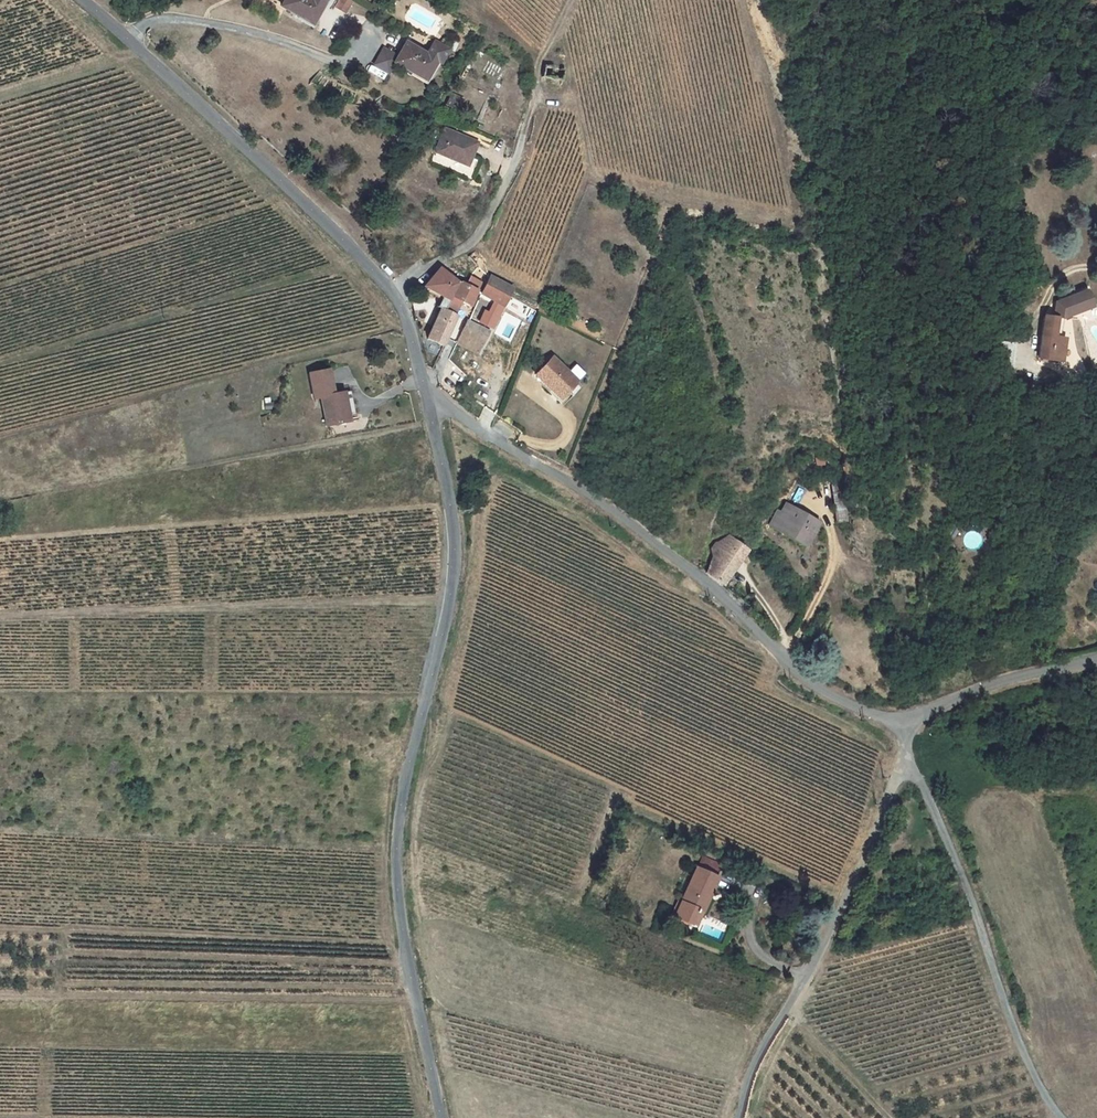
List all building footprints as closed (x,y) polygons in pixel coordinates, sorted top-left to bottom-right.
[(281,8),(311,26),(326,0),(286,0),(281,8)] [(335,7),(347,14),(355,0),(339,0),(335,7)] [(410,41),(398,61),(415,72),(416,70),(429,78),(440,60),(430,53),(410,41)] [(429,78),(416,70),(415,72),(414,74),(429,84),(451,49),(438,41),(430,53),(440,60),(429,78)] [(387,47),(378,62),(392,71),(397,63),(395,62),(400,55),(387,47)] [(479,143),(447,129),(437,153),(468,167),(479,143)] [(473,269),(482,262),(472,252),(466,259),(473,269)] [(468,278),(450,265),(444,272),(441,270),(425,289),(454,301),(462,284),(465,285),(468,278)] [(492,331),(515,285),(491,273),(481,291),(496,299),(490,309),(494,310),(485,327),(470,319),(457,344),(479,355),(484,345),(495,350),(502,336),(492,331)] [(479,286),(468,278),(465,285),(462,284),(454,301),(451,308),(461,312),(464,305),(470,307),(479,286)] [(1065,325),(1065,319),(1096,305),(1089,290),(1061,302),(1059,318),(1065,325)] [(445,347),(460,314),(444,307),(434,328),(439,330),(437,334),(433,332),(430,337),(445,347)] [(1063,338),(1065,325),(1059,318),(1048,317),(1043,361),(1067,363),(1069,339),(1063,338)] [(566,391),(578,378),(554,355),(538,373),(554,388),(551,392),(562,402),(569,394),(566,391)] [(323,397),(329,428),(351,424),(349,416),(345,391),(334,393),(330,368),(310,371),(315,398),(323,397)] [(357,415),(353,390),(345,391),(349,416),(357,415)] [(796,481),(784,503),(795,508),(807,487),(796,481)] [(804,547),(818,521),(795,508),(784,503),(780,511),(777,510),(768,527),(804,547)] [(724,586),(747,545),(732,532),(725,545),(723,540),(712,544),(717,565),(712,575),(724,586)] [(971,548),(986,546),(983,532),(969,534),(971,548)] [(710,903),(720,875),(699,867),(686,903),(678,901),(675,909),(698,918),(705,901),(710,903)] [(726,938),(731,926),(709,918),(705,930),(726,938)]
